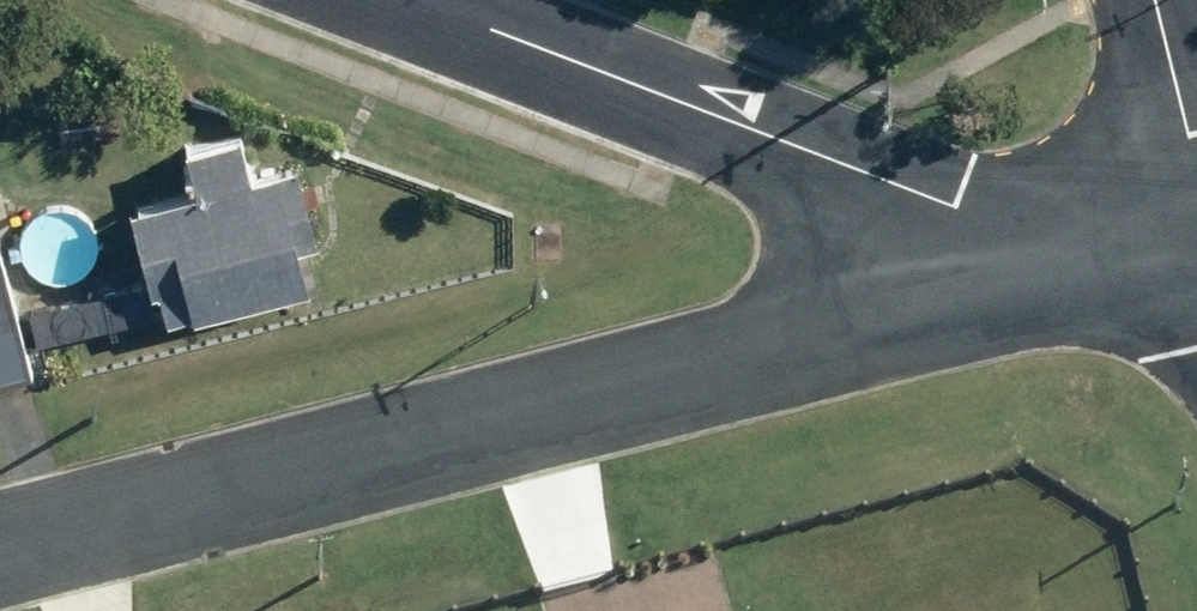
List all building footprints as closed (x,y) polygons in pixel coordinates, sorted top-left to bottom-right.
[(259,176),(247,133),(187,150),(200,192),(131,212),(151,280),(34,313),(41,343),(126,318),(127,326),(167,314),(170,321),(196,315),(197,320),(309,289),(298,251),(321,245),(299,164),(259,176)] [(0,248),(0,383),(34,373),(0,248)]
